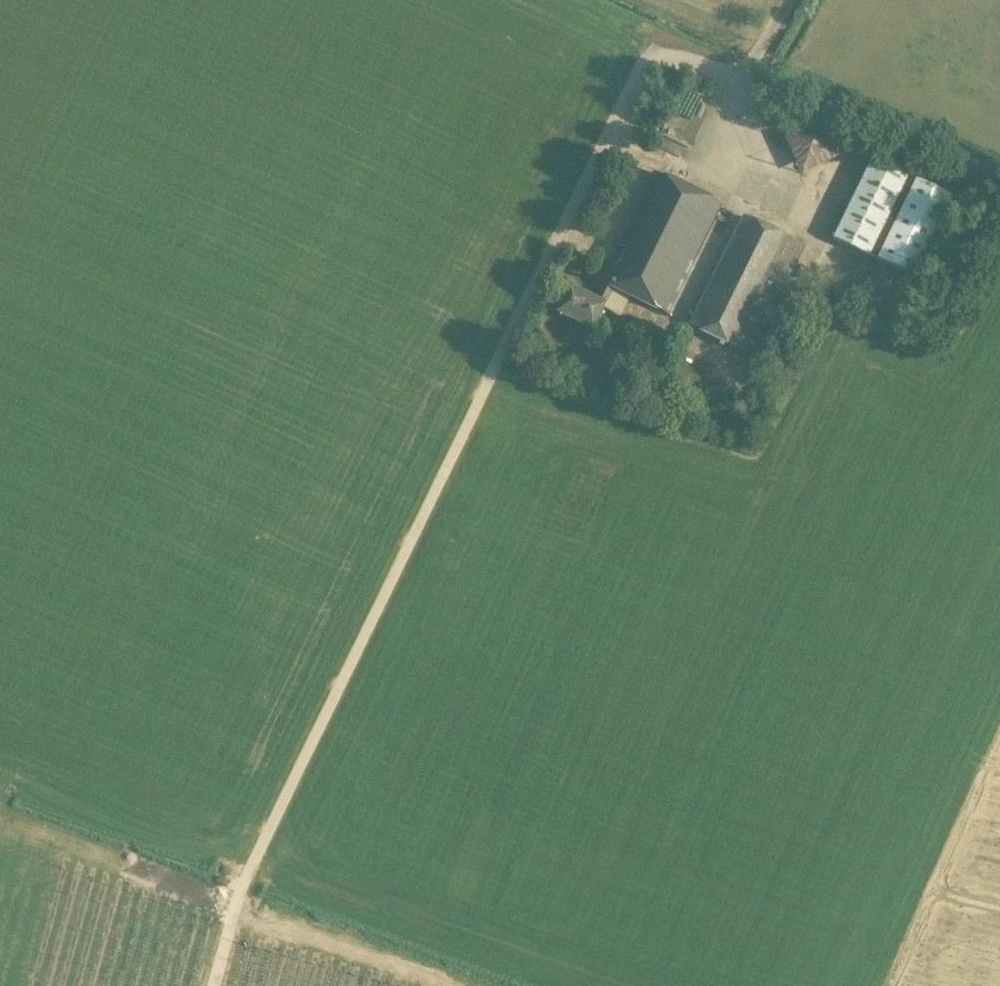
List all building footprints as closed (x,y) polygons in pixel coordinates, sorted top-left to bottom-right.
[(801,171),(849,156),(840,129),(830,132),(827,121),(789,133),(801,171)] [(872,157),(833,239),(869,257),(870,256),(914,278),(953,197),(909,176),(910,175),(872,157)] [(599,282),(603,283),(594,299),(571,288),(559,312),(593,330),(614,289),(668,316),(722,205),(653,171),(616,245),(623,249),(615,264),(609,261),(599,282)] [(743,215),(689,325),(751,356),(806,246),(743,215)]
